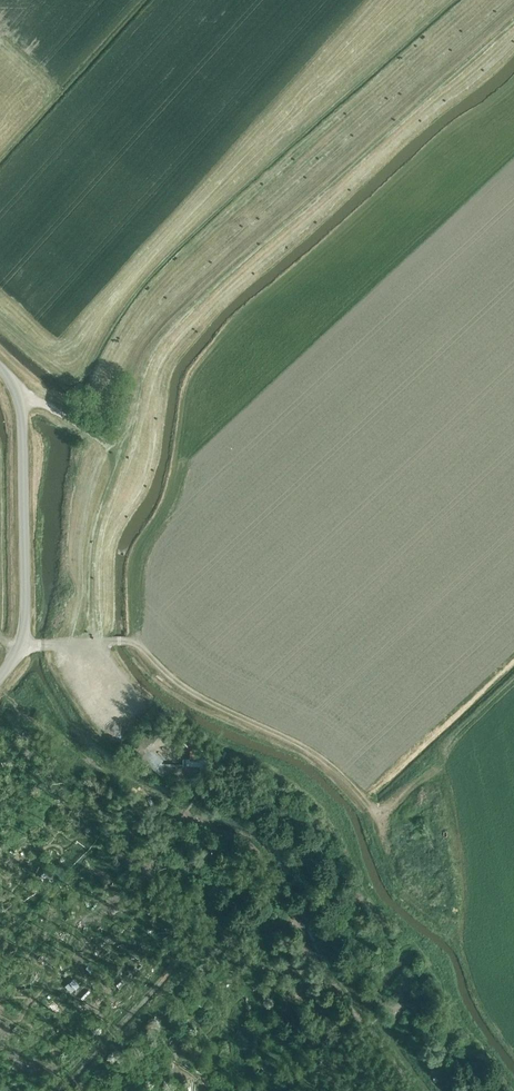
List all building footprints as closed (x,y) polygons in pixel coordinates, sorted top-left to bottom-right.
[(129,751),(140,760),(142,758),(156,769),(163,760),(149,748),(163,731),(153,723),(129,751)] [(163,776),(200,777),(200,765),(164,763),(163,776)]
